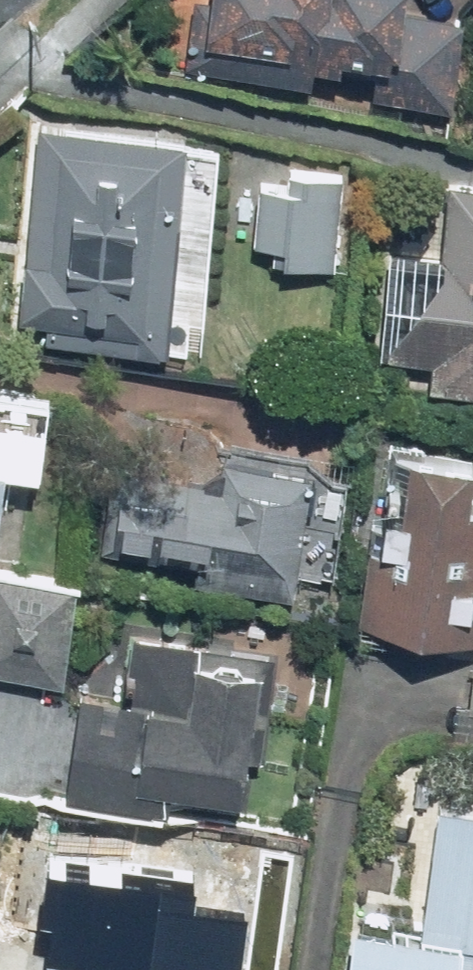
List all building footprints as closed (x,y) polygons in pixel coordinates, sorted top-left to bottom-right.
[(227,20),(209,19),(206,70),(323,75),(323,58),(382,60),(381,91),(470,95),(472,31),(472,5),(420,3),(420,0),(228,0),(227,20)] [(52,314),(52,336),(222,344),(231,128),(42,120),(36,274),(27,274),(26,313),(52,314)] [(300,175),(265,173),(261,234),(298,236),(297,257),(350,260),(355,164),(300,161),(300,175)] [(462,168),(459,249),(397,247),(392,352),(443,354),(442,386),(472,387),(472,168),(462,168)] [(16,525),(23,457),(62,461),(70,375),(0,369),(0,523),(16,525)] [(397,429),(372,608),(472,622),(472,439),(397,429)] [(313,562),(347,566),(360,458),(261,446),(258,471),(125,455),(116,529),(214,541),(210,578),(310,590),(313,562)] [(3,660),(80,666),(87,575),(0,568),(0,697),(3,660)] [(143,691),(89,687),(81,792),(242,805),(244,782),(270,785),(281,646),(136,635),(135,659),(145,660),(143,691)] [(466,691),(461,741),(472,742),(472,691),(466,691)] [(443,799),(433,919),(357,913),(353,969),(472,969),(472,802),(443,799)] [(94,969),(261,969),(268,854),(153,846),(133,867),(132,874),(105,873),(107,856),(81,854),(80,871),(60,870),(57,919),(78,949),(95,950),(94,969)]
